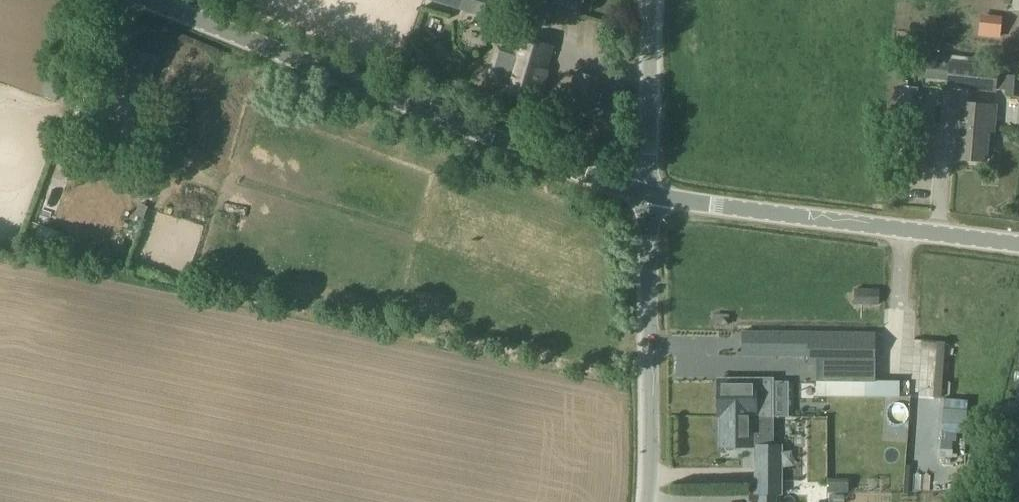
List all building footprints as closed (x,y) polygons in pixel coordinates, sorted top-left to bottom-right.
[(457,6),(491,16),(495,0),(458,0),(457,6)] [(582,0),(527,0),(577,15),(582,0)] [(999,38),(1001,21),(980,19),(978,36),(999,38)] [(538,102),(553,48),(518,38),(501,91),(538,102)] [(140,101),(157,60),(124,47),(108,88),(140,101)] [(996,89),(998,69),(968,65),(969,58),(949,55),(946,84),(996,89)] [(606,81),(574,71),(562,110),(595,119),(606,81)] [(1016,97),(1018,78),(1010,77),(1008,95),(1016,97)] [(186,125),(193,106),(168,96),(161,115),(186,125)] [(85,99),(78,117),(105,127),(112,109),(85,99)] [(992,131),(994,106),(961,104),(956,159),(984,162),(987,130),(992,131)] [(902,124),(920,125),(920,114),(902,113),(902,124)] [(183,145),(188,129),(162,119),(157,134),(154,133),(142,167),(165,176),(177,143),(183,145)] [(853,303),(870,304),(870,287),(853,287),(853,303)] [(875,332),(741,331),(740,356),(807,357),(807,366),(815,367),(815,378),(873,378),(874,367),(875,367),(875,332)] [(719,418),(771,417),(771,404),(755,404),(755,379),(717,379),(718,417),(719,418)] [(771,445),(771,417),(719,418),(720,446),(756,446),(756,494),(758,494),(758,501),(777,501),(777,495),(781,495),(780,445),(771,445)]
